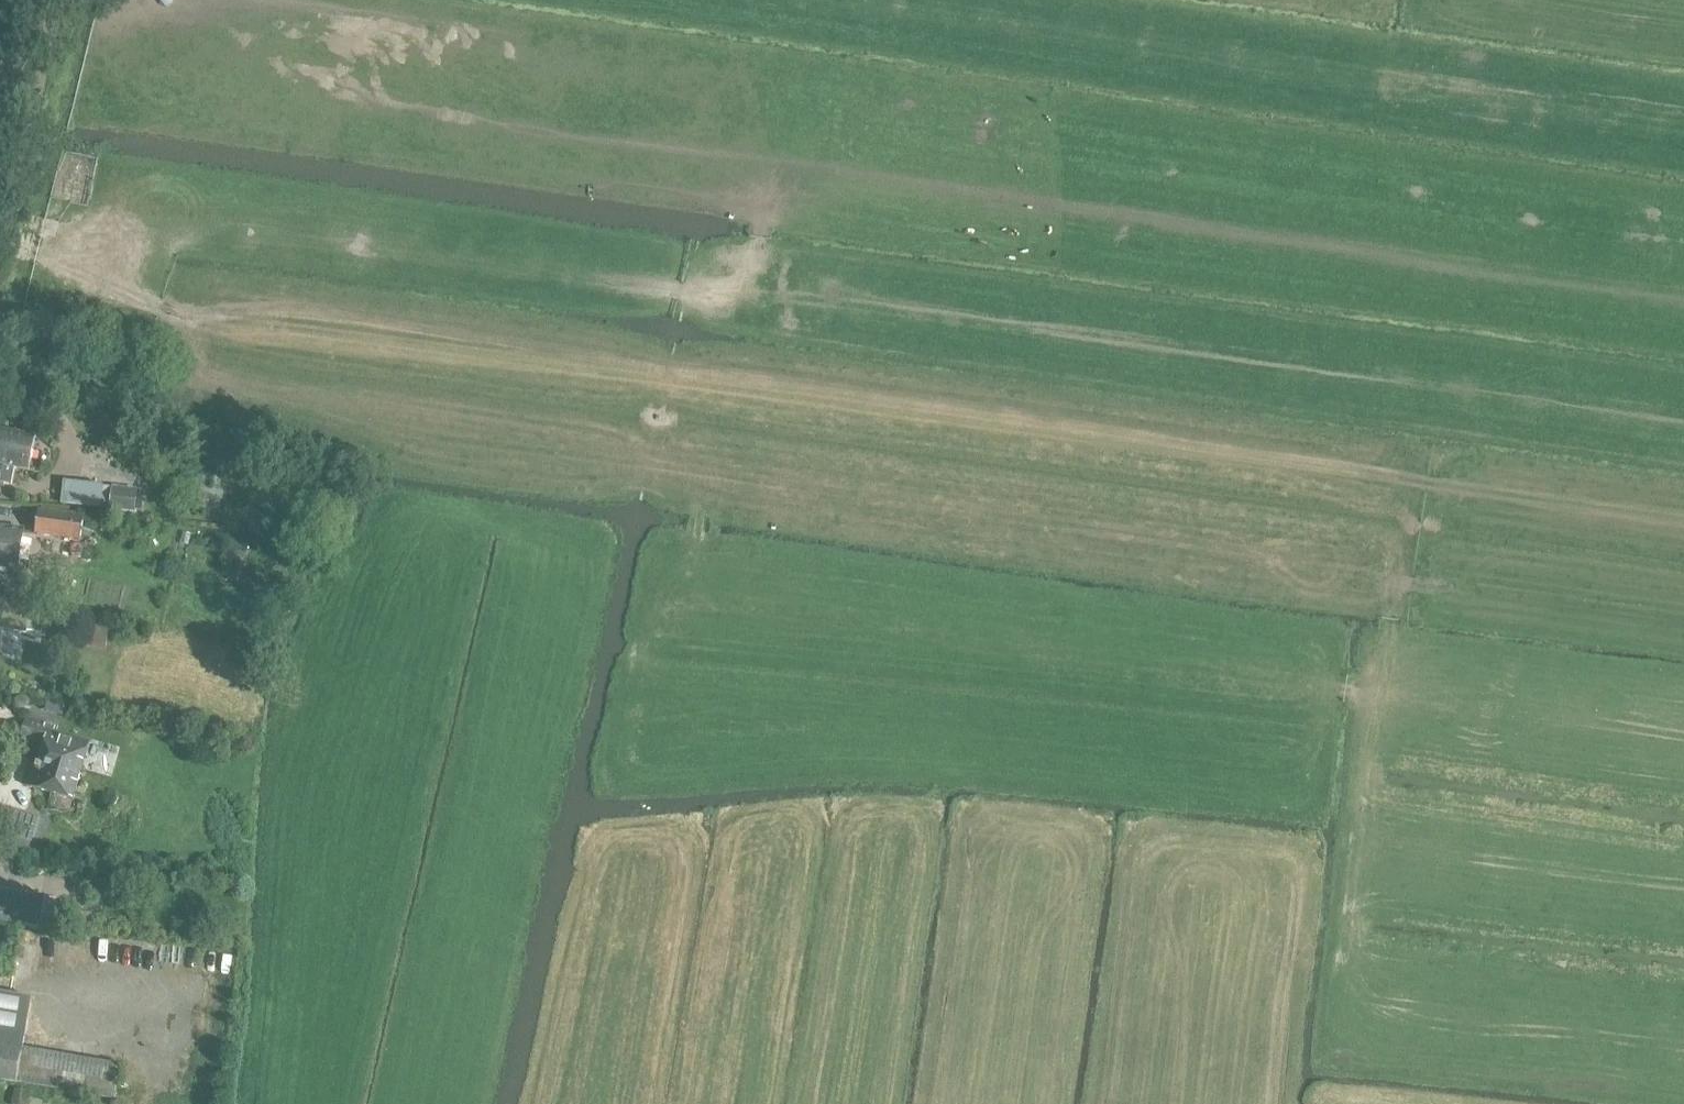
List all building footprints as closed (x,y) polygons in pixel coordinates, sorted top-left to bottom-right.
[(10,483),(14,466),(27,469),(35,435),(0,428),(0,481),(10,483)] [(138,489),(112,486),(110,510),(136,513),(138,489)] [(35,535),(81,542),(85,517),(39,510),(35,535)] [(16,569),(20,538),(22,529),(0,526),(0,567),(16,569)] [(241,583),(246,561),(232,558),(227,580),(241,583)] [(6,584),(4,598),(28,602),(30,588),(6,584)] [(1,627),(27,632),(32,603),(28,602),(4,598),(1,598),(0,605),(0,633),(1,627)] [(83,622),(79,644),(108,650),(112,628),(83,622)] [(27,785),(73,798),(90,741),(57,731),(58,727),(26,718),(21,737),(44,744),(36,773),(31,772),(27,785)] [(15,814),(12,840),(24,842),(28,816),(15,814)] [(19,1083),(25,1049),(25,1048),(33,995),(0,990),(0,1080),(19,1083)]
